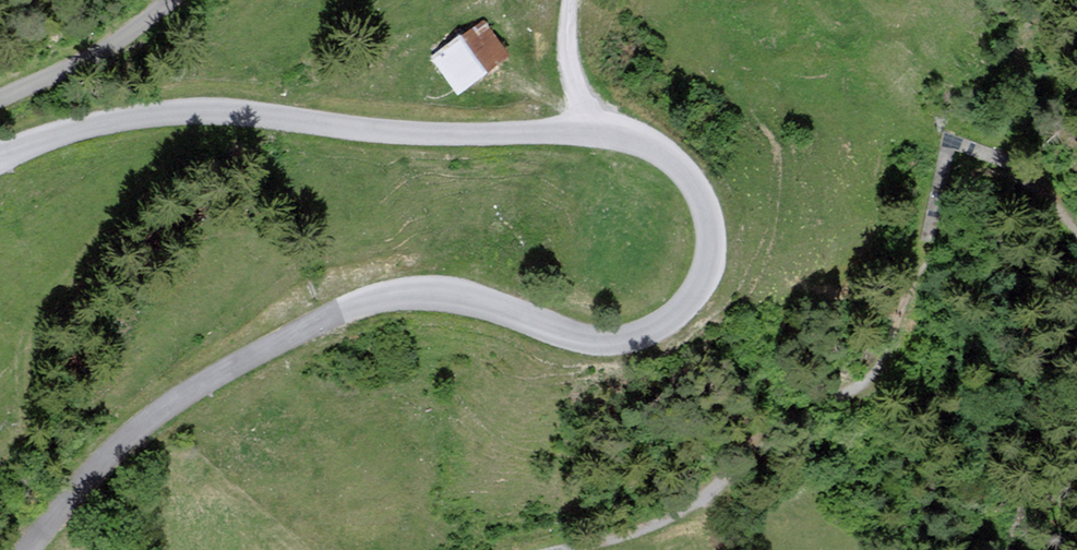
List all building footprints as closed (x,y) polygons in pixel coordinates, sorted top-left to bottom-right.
[(515,63),(490,27),(438,63),(463,99),(515,63)]
